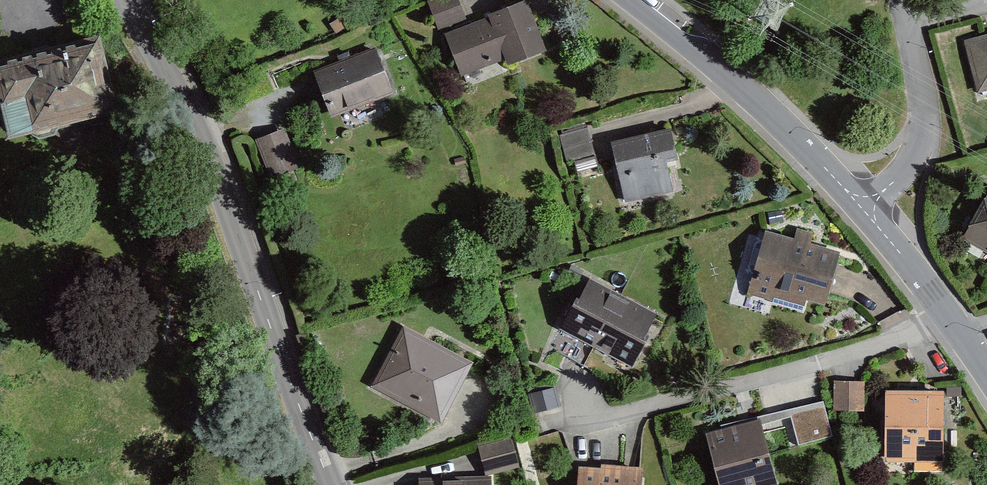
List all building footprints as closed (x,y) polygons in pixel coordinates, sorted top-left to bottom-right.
[(438,30),(466,19),(459,0),(428,0),(427,0),(438,30)] [(547,52),(527,1),(488,16),(489,18),(445,35),(461,77),(505,60),(508,67),(547,52)] [(970,46),(982,90),(986,88),(986,42),(970,46)] [(0,65),(0,100),(11,147),(110,123),(91,43),(0,65)] [(376,55),(319,76),(334,114),(390,94),(376,55)] [(595,154),(588,128),(559,136),(566,161),(595,154)] [(255,140),(270,181),(300,169),(285,129),(255,140)] [(671,129),(611,143),(626,203),(674,192),(667,163),(678,160),(671,129)] [(969,239),(986,249),(986,208),(969,239)] [(794,240),(766,232),(747,294),(772,302),(773,298),(804,307),(806,300),(825,306),(840,255),(810,246),(814,233),(797,228),(794,240)] [(654,319),(592,285),(568,330),(630,363),(654,319)] [(467,368),(407,335),(380,386),(440,418),(467,368)] [(865,382),(834,382),(833,411),(864,412),(865,382)] [(533,414),(561,407),(556,388),(528,394),(533,414)] [(940,397),(888,396),(887,460),(939,460),(940,397)] [(825,409),(792,418),(800,446),(833,437),(825,409)] [(757,425),(711,438),(724,484),(774,484),(757,425)] [(477,445),(485,476),(519,467),(511,436),(477,445)] [(583,470),(583,484),(639,484),(639,470),(583,470)]
